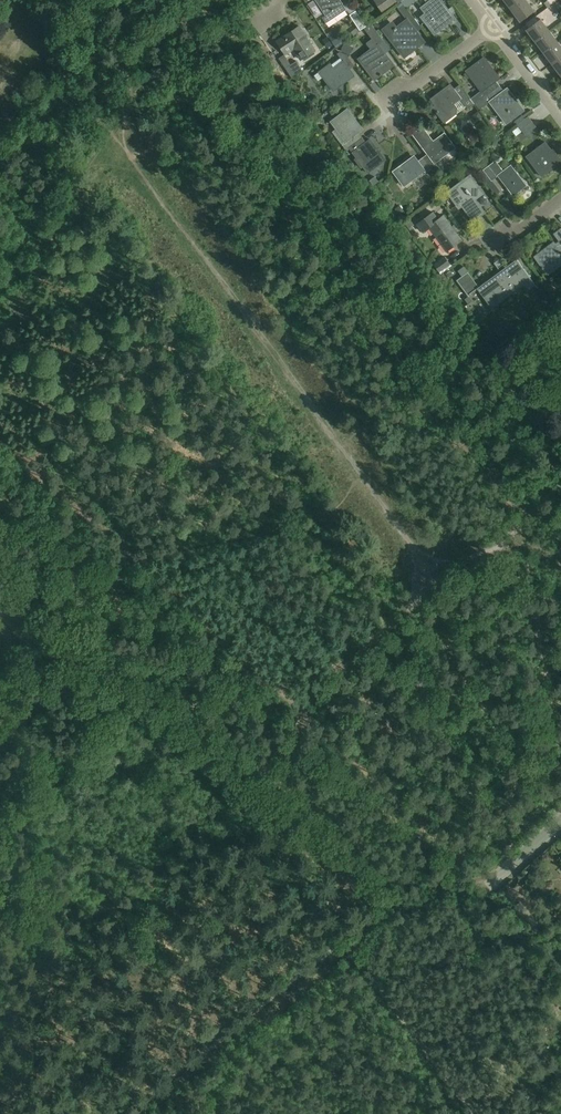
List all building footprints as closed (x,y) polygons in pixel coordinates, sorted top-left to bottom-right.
[(341,0),(316,0),(326,15),(323,17),(327,23),(347,9),(341,0)] [(396,0),(374,0),(382,12),(398,2),(396,0)] [(440,0),(425,0),(427,4),(422,8),(427,13),(422,17),(435,33),(454,18),(440,0)] [(512,9),(524,0),(505,0),(512,9)] [(527,0),(524,0),(512,9),(521,21),(535,10),(527,0)] [(415,19),(404,4),(399,9),(407,20),(408,20),(410,23),(415,19)] [(367,26),(358,13),(352,17),(360,30),(367,26)] [(536,41),(550,31),(541,19),(527,30),(536,41)] [(414,28),(410,23),(408,20),(407,20),(397,28),(396,27),(394,29),(395,30),(388,35),(405,57),(425,42),(414,28)] [(375,79),(389,68),(383,61),(388,58),(377,44),(383,40),(371,24),(365,29),(373,40),(369,43),(373,49),(360,59),(375,79)] [(315,50),(300,26),(277,41),(286,54),(294,49),(301,59),(315,50)] [(550,31),(536,41),(544,53),(558,42),(550,31)] [(336,32),(329,36),(335,45),(342,41),(336,32)] [(328,47),(332,45),(327,37),(323,40),(328,47)] [(558,42),(544,53),(553,64),(560,58),(560,45),(558,42)] [(344,44),(341,50),(348,53),(351,47),(344,44)] [(350,69),(355,65),(346,54),(340,51),(338,53),(344,62),(335,68),(331,63),(320,71),(334,90),(354,75),(350,69)] [(484,57),(467,71),(467,72),(465,74),(468,78),(471,77),(482,91),(471,99),(470,98),(475,104),(476,104),(500,85),(496,80),(500,78),(484,57)] [(553,64),(560,75),(560,58),(553,64)] [(297,61),(286,68),(292,78),(304,71),(308,68),(307,66),(302,69),(297,61)] [(470,98),(460,84),(454,89),(451,84),(443,90),(444,91),(440,94),(439,93),(431,99),(436,105),(433,107),(445,122),(457,113),(458,108),(455,103),(461,99),(468,108),(474,104),(470,98)] [(500,85),(476,104),(480,109),(487,104),(490,102),(498,112),(500,112),(507,122),(506,123),(507,123),(524,110),(508,88),(504,91),(500,85)] [(348,109),(335,118),(331,121),(346,141),(342,144),(346,149),(351,145),(351,146),(363,137),(359,132),(363,129),(348,109)] [(536,126),(528,116),(517,124),(525,135),(536,126)] [(439,168),(436,162),(456,147),(445,133),(434,141),(423,127),(413,134),(428,154),(423,157),(431,169),(434,172),(439,168)] [(368,173),(385,160),(371,140),(367,143),(363,138),(349,148),(353,153),(354,153),(357,158),(355,159),(361,167),(363,166),(368,173)] [(526,156),(542,177),(560,162),(560,160),(555,152),(554,153),(545,142),(526,156)] [(431,169),(423,157),(413,165),(410,160),(394,171),(404,185),(424,170),(426,173),(431,169)] [(480,161),(477,157),(470,162),(473,166),(480,161)] [(495,161),(489,166),(497,177),(499,176),(514,195),(526,185),(512,166),(504,172),(495,161)] [(489,166),(483,170),(484,170),(492,181),(497,177),(489,166)] [(484,194),(471,176),(449,193),(458,204),(461,202),(474,219),(483,212),(475,200),(484,194)] [(433,212),(417,224),(423,232),(429,227),(446,251),(462,240),(444,215),(439,219),(433,212)] [(554,233),(560,242),(557,245),(554,241),(534,257),(547,273),(560,263),(560,228),(554,233)] [(433,264),(440,274),(452,266),(445,256),(433,264)] [(535,283),(517,259),(506,267),(500,259),(494,263),(500,271),(487,281),(487,280),(478,286),(479,287),(492,305),(525,281),(529,287),(535,283)] [(479,287),(478,286),(468,272),(457,280),(468,295),(479,287)]
